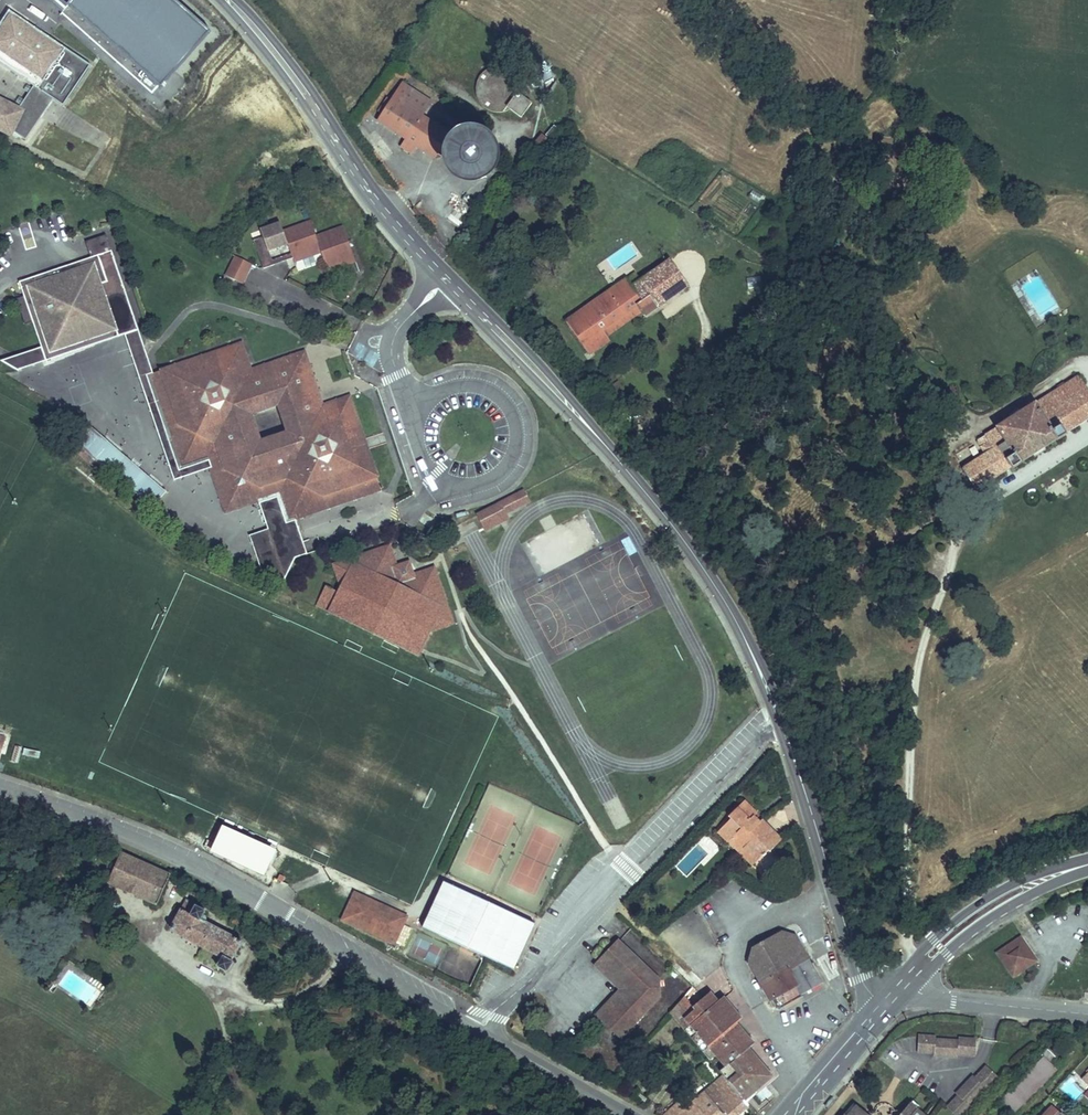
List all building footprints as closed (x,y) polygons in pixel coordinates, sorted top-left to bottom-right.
[(208,33),(171,0),(57,0),(65,7),(61,14),(153,92),(157,87),(160,88),(208,33)] [(12,135),(15,130),(28,139),(55,98),(65,105),(93,64),(10,9),(0,24),(0,61),(34,85),(20,106),(0,96),(0,129),(12,135)] [(510,106),(516,97),(516,85),(509,75),(497,72),(486,76),(479,86),(480,98),(487,107),(498,110),(510,106)] [(375,118),(393,131),(420,93),(401,80),(375,118)] [(429,100),(420,93),(393,131),(402,137),(399,142),(410,149),(413,144),(432,157),(449,132),(421,112),(429,100)] [(526,103),(516,97),(510,106),(520,113),(526,103)] [(556,125),(548,120),(539,134),(547,139),(556,125)] [(497,156),(495,150),(491,143),(485,138),(481,135),(477,134),(470,132),(465,132),(456,135),(451,138),(445,144),(441,151),(440,158),(440,165),(442,173),(447,180),(452,184),(458,188),(465,189),(471,189),(477,188),(481,186),(488,182),(491,178),(495,171),(497,164),(497,156)] [(522,144),(512,159),(519,164),(529,148),(522,144)] [(752,190),(748,197),(758,202),(761,195),(752,190)] [(460,228),(467,217),(453,208),(446,218),(460,228)] [(354,254),(341,222),(314,233),(308,218),(281,229),(291,254),(294,261),(321,250),(327,265),(354,254)] [(291,254),(281,229),(278,219),(248,230),(262,265),(291,254)] [(94,253),(22,277),(24,285),(31,283),(33,290),(19,294),(27,320),(35,318),(40,331),(47,328),(53,347),(118,326),(107,294),(128,287),(109,231),(88,238),(94,253)] [(251,263),(232,253),(223,272),(242,281),(251,263)] [(652,295),(659,305),(687,286),(670,261),(633,287),(643,302),(652,295)] [(633,287),(628,279),(566,322),(588,355),(611,340),(608,337),(604,330),(638,307),(642,313),(644,315),(659,305),(652,295),(643,302),(633,287)] [(155,370),(128,287),(107,294),(118,326),(53,347),(47,328),(40,331),(44,343),(3,356),(20,366),(127,331),(142,375),(146,373),(155,370)] [(642,313),(638,307),(604,330),(608,337),(642,313)] [(292,514),(296,512),(384,479),(349,388),(321,398),(301,345),(249,365),(239,338),(155,370),(146,373),(180,465),(206,455),(219,450),(224,463),(262,481),(277,475),(283,488),(292,514)] [(1087,427),(1087,382),(1086,379),(966,460),(987,494),(1021,471),(1023,474),(1038,465),(1035,461),(1064,443),(1066,446),(1079,438),(1077,434),(1087,427)] [(166,489),(87,423),(72,441),(150,508),(166,489)] [(219,450),(206,455),(227,509),(259,497),(283,488),(277,475),(262,481),(224,463),(219,450)] [(283,488),(259,497),(288,573),(298,553),(310,549),(296,512),(292,514),(283,488)] [(501,504),(506,514),(529,503),(524,494),(501,504)] [(629,536),(621,539),(628,555),(635,551),(629,536)] [(393,545),(334,567),(341,590),(328,581),(316,605),(419,657),(432,629),(455,622),(437,565),(417,574),(411,561),(400,564),(393,545)] [(38,758),(39,751),(23,748),(22,756),(38,758)] [(754,815),(741,804),(726,819),(729,821),(716,834),(727,844),(733,837),(739,842),(737,844),(755,862),(761,855),(761,854),(764,851),(768,854),(778,843),(758,823),(757,825),(751,819),(754,815)] [(266,854),(214,828),(204,849),(256,874),(266,854)] [(199,844),(202,838),(189,831),(185,837),(199,844)] [(733,837),(727,844),(750,867),(755,862),(737,844),(739,842),(733,837)] [(155,861),(124,850),(111,877),(158,903),(175,873),(155,861)] [(422,930),(514,972),(535,927),(443,885),(422,930)] [(350,901),(366,909),(369,901),(354,893),(350,901)] [(203,910),(185,900),(170,927),(221,957),(216,966),(227,972),(232,963),(229,961),(240,940),(205,921),(203,910)] [(357,922),(354,927),(391,946),(400,926),(380,916),(384,908),(369,901),(366,909),(350,901),(343,915),(357,922)] [(384,908),(380,916),(400,926),(404,918),(384,908)] [(354,927),(357,922),(343,915),(340,920),(354,927)] [(780,931),(752,947),(748,962),(769,999),(770,998),(775,1007),(780,1004),(780,1005),(820,982),(808,961),(788,972),(786,969),(807,958),(794,935),(780,931)] [(1004,955),(1000,958),(1011,973),(1014,971),(1017,975),(1032,965),(1033,956),(1023,942),(1019,944),(1016,941),(1001,951),(1004,955)] [(617,942),(599,963),(628,990),(599,1023),(620,1042),(660,998),(659,980),(617,942)] [(483,961),(447,945),(435,972),(470,988),(483,961)] [(677,958),(670,966),(694,988),(700,980),(677,958)] [(628,990),(599,963),(593,967),(619,991),(594,1018),(599,1023),(628,990)] [(1080,995),(1087,996),(1087,983),(1080,995)] [(717,1000),(709,991),(702,997),(713,1008),(723,998),(722,996),(717,1000)] [(686,1033),(713,1008),(702,997),(693,1005),(694,1007),(688,1012),(682,1005),(670,1014),(686,1033)] [(769,1077),(752,1057),(759,1051),(752,1042),(748,1045),(732,1025),(740,1019),(723,998),(713,1008),(686,1033),(709,1060),(715,1054),(724,1064),(723,1067),(718,1071),(722,1075),(742,1099),(769,1077)] [(957,1038),(934,1037),(934,1035),(917,1034),(916,1050),(932,1050),(932,1053),(957,1054),(957,1052),(973,1053),(974,1037),(957,1036),(957,1038)] [(1005,1114),(1008,1114),(1054,1068),(1047,1062),(1055,1054),(1045,1045),(1033,1057),(1036,1060),(993,1104),(1005,1114)] [(955,1092),(957,1094),(946,1105),(956,1114),(958,1114),(969,1104),(967,1102),(983,1085),(985,1087),(996,1076),(984,1065),(974,1076),(972,1074),(955,1092)] [(652,1072),(644,1066),(643,1066),(639,1071),(648,1077),(652,1072)] [(747,1105),(742,1099),(722,1075),(682,1111),(675,1104),(663,1114),(735,1114),(747,1105)] [(909,1102),(897,1114),(924,1114),(909,1102)] [(854,1104),(848,1111),(845,1114),(843,1113),(841,1114),(867,1114),(854,1104)] [(1037,1114),(1058,1114),(1047,1105),(1037,1114)]
